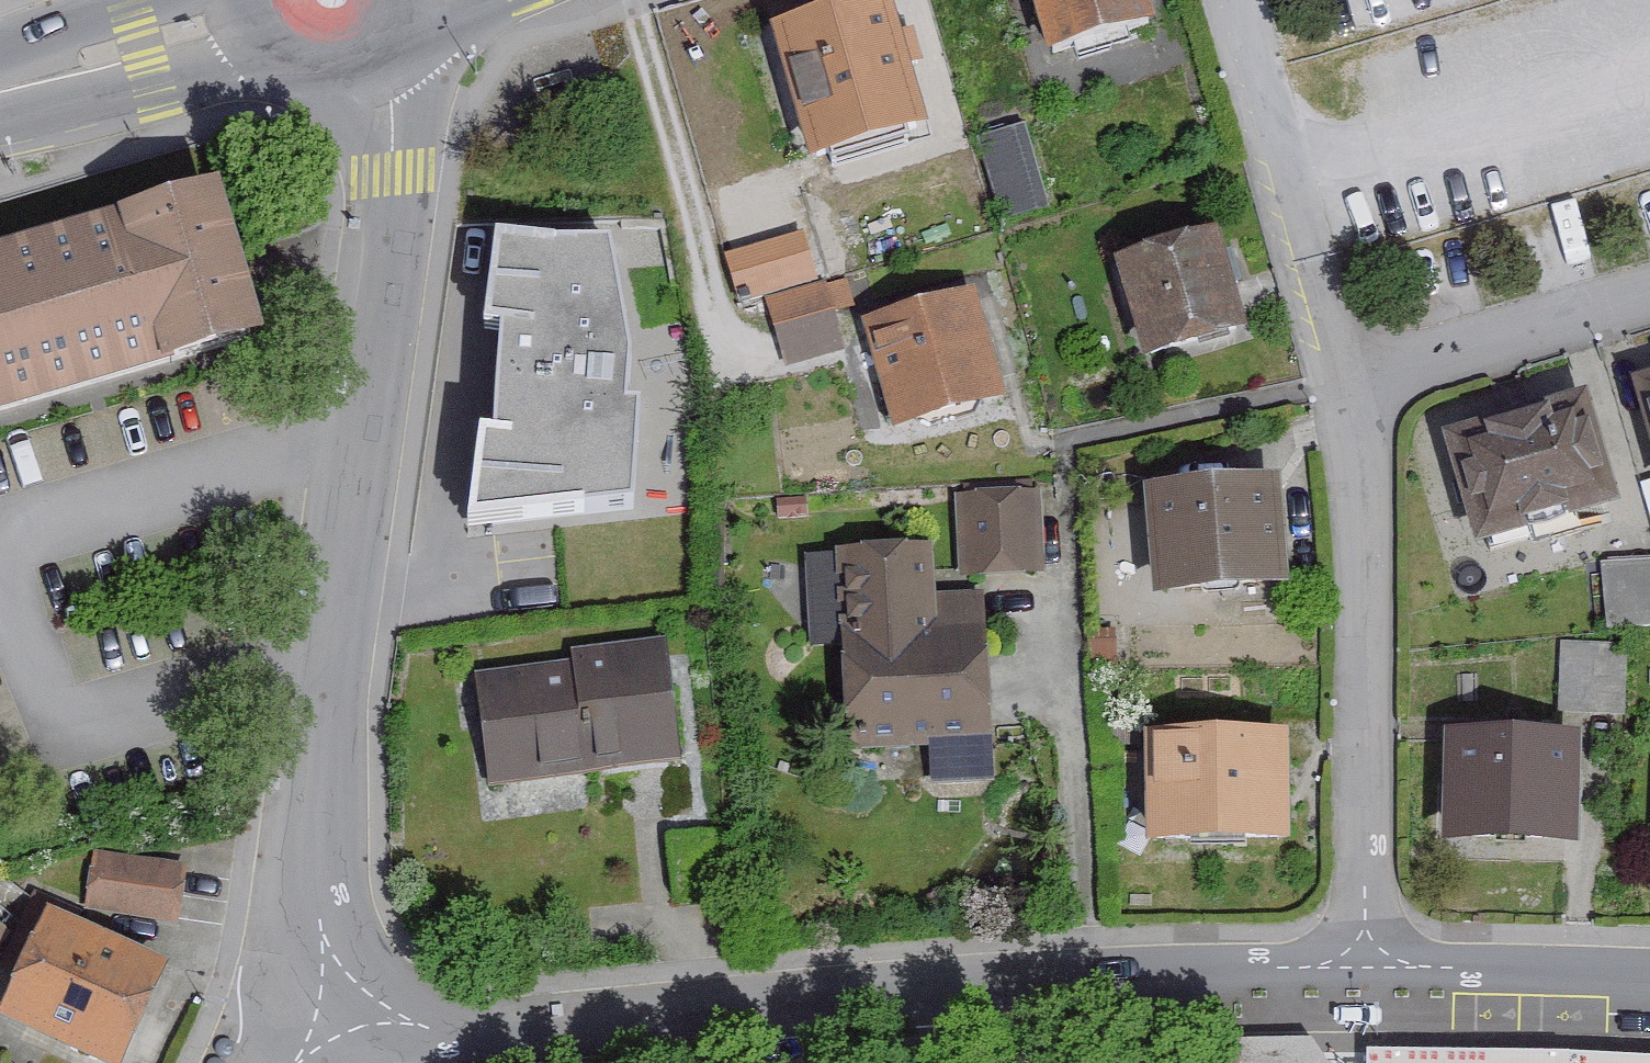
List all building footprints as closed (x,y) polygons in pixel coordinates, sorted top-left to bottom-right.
[(1040,65),(1145,31),(1134,0),(1020,0),(1040,65)] [(875,13),(761,43),(795,172),(909,143),(875,13)] [(1038,221),(1014,139),(979,150),(1002,231),(1038,221)] [(0,265),(0,428),(245,358),(202,207),(0,265)] [(609,246),(514,250),(495,526),(635,509),(630,362),(609,246)] [(1240,343),(1209,247),(1107,279),(1138,375),(1240,343)] [(800,290),(789,251),(722,271),(733,309),(800,290)] [(827,332),(816,300),(764,318),(775,350),(827,332)] [(968,306),(869,335),(896,426),(995,397),(968,306)] [(1625,393),(1649,472),(1649,385),(1625,393)] [(1610,523),(1574,408),(1434,452),(1471,567),(1610,523)] [(1273,490),(1155,499),(1162,590),(1280,582),(1273,490)] [(1032,504),(969,508),(973,569),(1036,565),(1032,504)] [(928,606),(926,563),(821,568),(824,652),(847,651),(851,741),(926,738),(927,774),(984,771),(976,604),(928,606)] [(1600,578),(1602,635),(1649,634),(1649,577),(1600,578)] [(671,762),(660,646),(573,654),(574,669),(485,677),(495,786),(596,777),(595,769),(671,762)] [(1625,650),(1565,650),(1565,719),(1625,719),(1625,650)] [(1276,746),(1154,746),(1153,842),(1276,842),(1276,746)] [(1564,835),(1565,754),(1461,751),(1459,832),(1564,835)] [(179,874),(91,863),(85,916),(172,927),(179,874)] [(38,924),(0,1009),(0,1033),(68,1062),(120,1062),(159,978),(38,924)] [(0,945),(0,964),(9,951),(0,945)] [(1233,1053),(1227,1062),(1314,1062),(1307,1051),(1270,1052),(1233,1053)]
